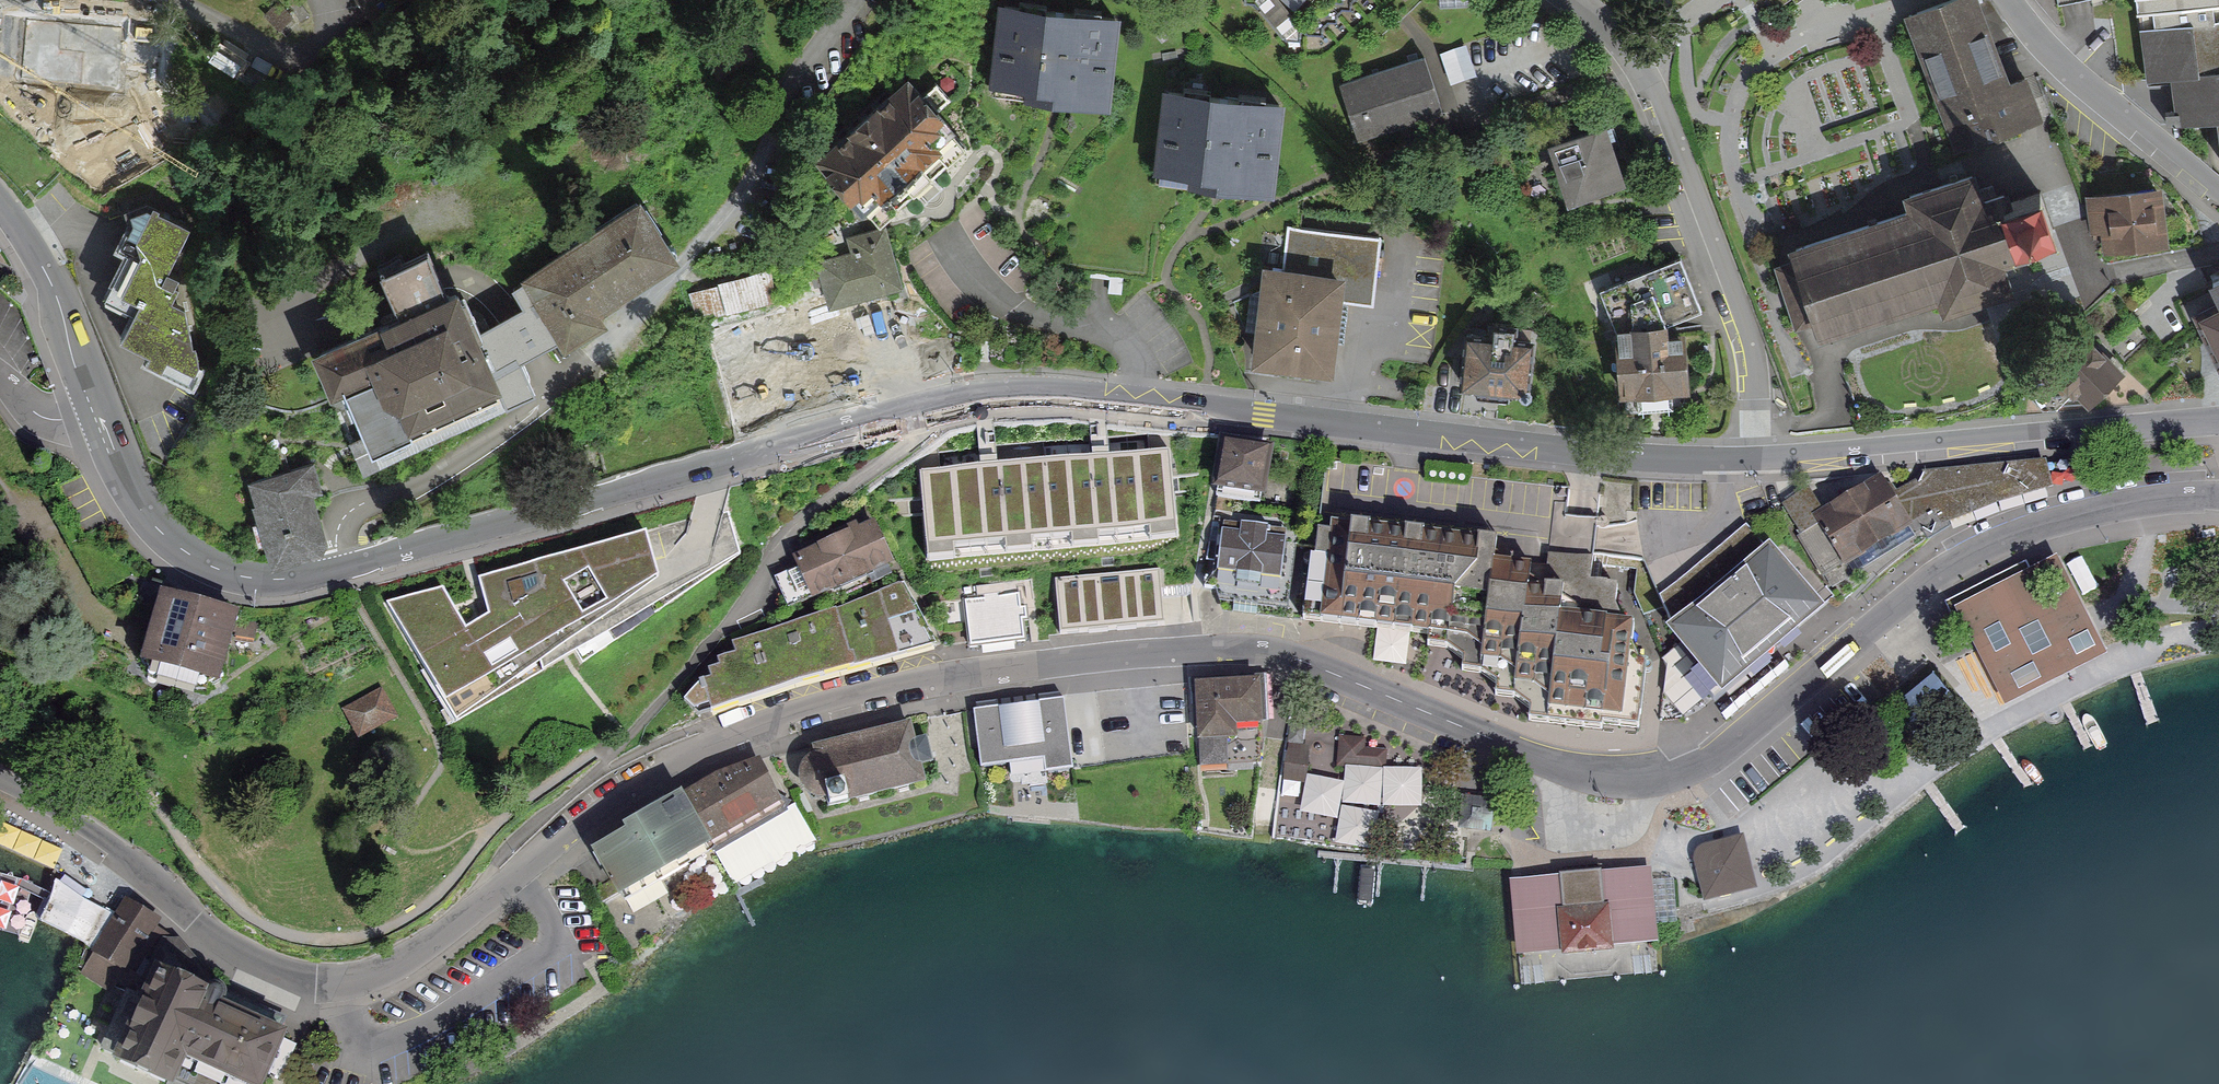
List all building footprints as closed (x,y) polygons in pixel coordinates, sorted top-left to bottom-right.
[(371,9),(385,0),(364,0),(371,9)] [(1897,9),(1940,125),(2014,98),(1978,0),(1921,0),(1897,9)] [(2146,74),(2169,72),(2175,122),(2216,116),(2218,133),(2218,0),(2136,0),(2146,74)] [(1110,14),(1003,3),(995,83),(1101,95),(1110,14)] [(52,18),(49,63),(134,70),(138,25),(52,18)] [(1448,81),(1462,80),(1459,50),(1444,52),(1448,81)] [(1421,58),(1344,84),(1361,134),(1437,108),(1421,58)] [(963,143),(907,79),(823,151),(879,215),(963,143)] [(1275,103),(1167,93),(1159,172),(1267,182),(1275,103)] [(1620,173),(1603,124),(1553,140),(1570,189),(1620,173)] [(1890,201),(1811,229),(1817,248),(1824,267),(1831,286),(1838,306),(1917,279),(1924,299),(1963,285),(1999,273),(1991,251),(2019,241),(2012,222),(2005,203),(1998,182),(1991,163),(1963,173),(1957,154),(1920,167),(1883,180),(1890,201)] [(2041,168),(1998,182),(2005,203),(2012,222),(2054,208),(2041,168)] [(2163,236),(2156,186),(2089,194),(2093,226),(2105,224),(2108,244),(2163,236)] [(222,362),(202,304),(187,298),(200,269),(184,261),(201,223),(144,198),(124,245),(136,251),(115,296),(145,309),(131,340),(215,377),(222,362)] [(643,203),(516,284),(550,337),(560,331),(563,337),(601,313),(595,303),(675,253),(643,203)] [(1290,227),(1286,268),(1264,265),(1255,357),(1330,365),(1336,296),(1369,299),(1375,236),(1290,227)] [(855,253),(820,262),(830,300),(898,282),(883,228),(851,237),(855,253)] [(1817,248),(1793,256),(1807,295),(1831,286),(1827,275),(1820,255),(1817,248)] [(405,309),(318,348),(335,384),(345,379),(371,437),(498,380),(456,286),(446,291),(428,250),(387,268),(405,309)] [(1667,332),(1666,320),(1698,308),(1680,258),(1603,286),(1618,327),(1622,386),(1684,382),(1681,331),(1667,332)] [(693,290),(700,320),(774,300),(766,270),(693,290)] [(2202,310),(2218,344),(2218,302),(2202,310)] [(1491,334),(1468,331),(1463,378),(1526,385),(1531,338),(1514,336),(1516,324),(1493,321),(1491,334)] [(2118,368),(2093,344),(2060,377),(2074,391),(2077,387),(2088,398),(2118,368)] [(1643,398),(1643,414),(1670,414),(1670,398),(1643,398)] [(1269,446),(1225,440),(1217,494),(1261,500),(1269,446)] [(1169,448),(922,469),(929,553),(1176,532),(1169,448)] [(312,462),(252,480),(274,553),(323,539),(308,490),(319,486),(312,462)] [(1892,496),(1909,524),(1935,509),(1941,520),(2049,485),(2043,462),(1923,473),(1916,482),(1892,496)] [(1909,524),(1892,496),(1881,477),(1799,526),(1826,572),(1909,524)] [(460,577),(390,598),(486,712),(754,545),(732,500),(496,565),(517,603),(495,618),(460,577)] [(1285,528),(1215,519),(1209,564),(1279,573),(1285,528)] [(883,520),(793,560),(812,602),(902,562),(883,520)] [(1314,521),(1308,573),(1490,595),(1494,561),(1496,542),(1314,521)] [(1675,622),(1764,549),(1745,526),(1663,595),(1675,622)] [(1764,549),(1675,622),(1668,627),(1721,691),(1822,608),(1770,545),(1764,549)] [(2086,615),(2055,553),(2028,566),(2026,560),(1945,600),(1960,630),(1967,627),(1985,663),(2003,701),(2104,651),(2086,615)] [(1490,595),(1308,573),(1303,620),(1427,635),(1426,647),(1460,650),(1458,670),(1495,675),(1492,695),(1528,699),(1525,720),(1636,733),(1644,658),(1631,657),(1635,622),(1616,620),(1619,589),(1589,585),(1592,559),(1578,557),(1553,554),(1551,568),(1494,561),(1490,595)] [(1158,570),(1058,580),(1063,629),(1162,619),(1158,570)] [(903,582),(835,610),(733,643),(736,654),(718,659),(720,667),(709,670),(712,679),(698,682),(693,694),(696,708),(709,705),(712,711),(937,644),(903,582)] [(233,613),(164,593),(146,656),(216,676),(233,613)] [(973,646),(1024,641),(1019,593),(968,598),(973,646)] [(1378,643),(1376,663),(1406,665),(1407,645),(1378,643)] [(1268,718),(1265,674),(1194,679),(1198,735),(1200,735),(1202,765),(1230,763),(1227,733),(1240,732),(1239,720),(1268,718)] [(394,715),(380,690),(346,709),(360,734),(394,715)] [(1064,695),(971,707),(978,764),(1046,755),(1048,768),(1073,765),(1064,695)] [(910,718),(812,741),(814,751),(799,759),(794,768),(797,781),(807,789),(822,791),(827,804),(925,780),(920,761),(934,757),(928,732),(914,736),(910,718)] [(1341,734),(1338,765),(1385,769),(1387,748),(1364,746),(1365,736),(1341,734)] [(1310,745),(1288,743),(1283,780),(1305,782),(1310,745)] [(760,757),(690,786),(721,835),(787,806),(760,757)] [(690,786),(591,846),(623,900),(724,839),(721,835),(690,786)] [(1506,839),(1505,801),(1467,802),(1468,840),(1506,839)] [(1753,882),(1741,834),(1689,847),(1701,895),(1753,882)] [(1628,868),(1605,869),(1613,943),(1633,941),(1658,938),(1651,867),(1628,868)] [(1562,947),(1613,943),(1605,869),(1556,875),(1562,947)] [(1551,948),(1562,947),(1556,875),(1545,875),(1507,879),(1514,950),(1551,948)] [(143,910),(113,896),(109,904),(61,883),(47,914),(95,936),(89,949),(119,963),(143,910)] [(157,969),(120,1059),(178,1083),(260,1083),(280,1034),(217,1007),(222,995),(157,969)]
